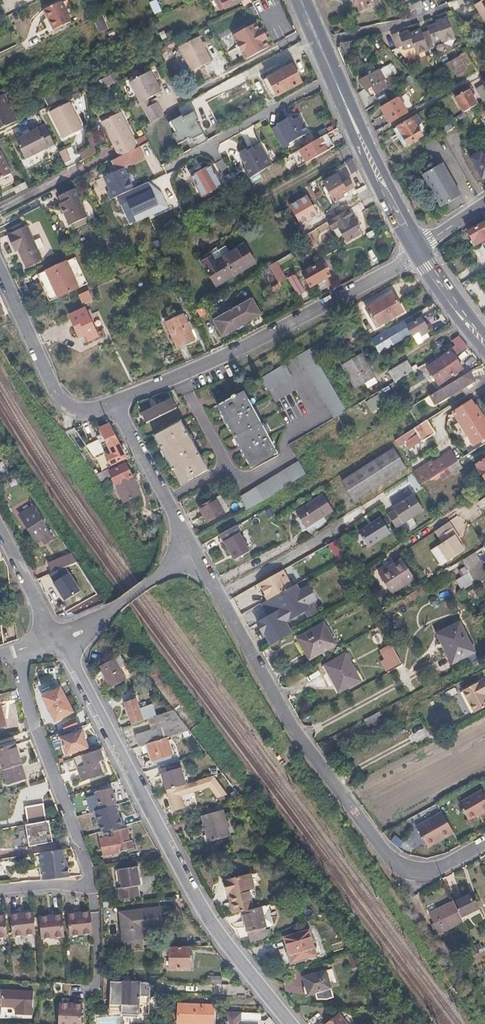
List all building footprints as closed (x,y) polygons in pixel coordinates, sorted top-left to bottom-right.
[(377,0),(356,0),(360,10),(379,3),(377,0)] [(476,3),(484,19),(484,0),(482,0),(476,3)] [(71,21),(61,1),(45,8),(54,29),(71,21)] [(102,14),(92,18),(97,33),(108,29),(102,14)] [(454,38),(448,21),(437,25),(437,26),(429,30),(429,32),(423,34),(428,48),(434,46),(433,43),(442,39),(443,42),(454,38)] [(261,31),(260,29),(257,23),(234,35),(247,60),(270,47),(265,40),(268,38),(263,30),(261,31)] [(428,48),(423,34),(422,31),(410,36),(409,33),(400,36),(399,34),(393,36),(397,49),(403,47),(405,53),(421,47),(423,53),(429,51),(428,48)] [(212,61),(200,37),(180,48),(192,72),(212,61)] [(159,56),(170,50),(168,46),(157,52),(159,56)] [(467,68),(460,56),(451,61),(458,73),(467,68)] [(302,83),(293,65),(264,79),(274,97),(302,83)] [(388,89),(384,81),(385,80),(380,70),(375,73),(374,70),(368,73),(370,76),(362,80),(367,89),(371,87),(375,95),(388,89)] [(163,116),(160,109),(157,104),(151,106),(147,100),(162,92),(151,72),(130,83),(148,116),(151,123),(153,122),(163,116)] [(102,86),(113,82),(109,75),(99,79),(102,86)] [(401,90),(411,84),(407,78),(398,84),(401,90)] [(404,95),(401,90),(396,93),(399,98),(404,95)] [(478,104),(471,92),(466,94),(465,92),(457,97),(466,112),(477,105),(478,104)] [(2,95),(0,96),(0,129),(15,121),(2,95)] [(407,112),(399,98),(381,108),(390,122),(407,112)] [(78,123),(72,111),(68,103),(48,114),(52,121),(61,141),(81,130),(78,123)] [(105,122),(119,150),(121,155),(139,147),(148,141),(145,136),(136,141),(121,113),(105,122)] [(422,135),(416,125),(421,122),(417,115),(394,129),(404,146),(422,135)] [(166,123),(163,116),(153,122),(157,128),(166,123)] [(308,132),(299,116),(292,119),(291,116),(288,118),(288,117),(278,123),(278,124),(272,128),(283,150),(290,145),(289,143),(308,132)] [(51,138),(45,126),(38,130),(37,130),(15,142),(24,160),(25,160),(46,149),(49,149),(55,146),(51,138)] [(336,146),(328,132),(317,139),(292,153),(300,166),(336,146)] [(96,155),(93,136),(86,140),(90,149),(80,154),(83,161),(96,155)] [(124,168),(144,157),(139,147),(121,155),(112,160),(117,171),(124,168)] [(250,177),(272,165),(262,147),(254,151),(253,149),(251,151),(249,149),(241,155),(247,166),(245,167),(250,177)] [(64,163),(71,159),(65,148),(58,151),(64,163)] [(484,154),(482,150),(470,156),(482,177),(484,176),(484,153),(484,154)] [(11,174),(0,153),(0,180),(11,174)] [(411,162),(407,156),(396,162),(400,169),(411,162)] [(461,196),(442,162),(423,172),(442,206),(461,196)] [(222,185),(212,166),(192,177),(202,196),(222,185)] [(134,189),(129,177),(131,176),(130,173),(127,174),(124,168),(117,171),(105,177),(111,189),(108,191),(112,200),(134,189)] [(238,184),(231,172),(224,176),(231,188),(238,184)] [(343,184),(337,174),(324,182),(329,192),(343,184)] [(343,194),(354,188),(354,187),(350,180),(343,184),(329,192),(335,202),(344,196),(343,194)] [(12,187),(15,192),(26,188),(24,182),(12,187)] [(88,217),(76,189),(61,195),(63,202),(61,203),(70,225),(88,217)] [(168,224),(158,202),(156,202),(154,199),(152,200),(149,192),(130,200),(136,213),(134,214),(137,222),(149,217),(155,231),(168,224)] [(362,233),(349,209),(336,217),(329,221),(334,230),(339,226),(348,241),(362,233)] [(309,233),(329,221),(336,217),(332,210),(310,223),(311,224),(306,227),(297,212),(290,216),(302,237),(309,233)] [(482,224),(466,233),(470,242),(472,241),(474,246),(484,240),(484,222),(482,224)] [(42,260),(28,227),(9,236),(15,252),(19,250),(26,266),(42,260)] [(315,244),(309,233),(302,237),(309,247),(315,244)] [(217,286),(256,262),(244,244),(223,257),(219,250),(201,260),(217,286)] [(87,283),(76,258),(37,276),(49,301),(87,283)] [(277,260),(267,265),(277,283),(286,278),(277,260)] [(311,286),(330,276),(323,262),(303,273),(311,286)] [(274,292),(283,286),(281,282),(271,287),(274,292)] [(93,301),(88,291),(79,295),(84,305),(93,301)] [(403,311),(392,293),(366,308),(377,326),(403,311)] [(263,314),(254,297),(216,319),(224,333),(248,319),(249,322),(263,314)] [(95,331),(85,308),(70,316),(80,338),(95,331)] [(395,354),(394,352),(413,340),(414,335),(413,333),(409,326),(422,318),(419,312),(372,340),(380,352),(381,352),(386,360),(395,354)] [(195,338),(183,314),(166,322),(178,347),(195,338)] [(430,331),(422,318),(409,326),(413,333),(414,335),(419,345),(425,342),(421,336),(430,331)] [(467,346),(458,336),(452,341),(456,345),(452,348),(457,354),(467,346)] [(347,411),(309,349),(297,357),(303,367),(335,418),(347,411)] [(463,368),(452,352),(428,367),(433,375),(440,370),(443,374),(438,377),(442,382),(463,368)] [(375,377),(361,354),(342,365),(356,389),(375,377)] [(395,382),(418,368),(416,364),(412,366),(409,360),(390,372),(395,382)] [(267,391),(291,377),(283,365),(260,379),(267,391)] [(435,405),(463,388),(475,381),(469,371),(430,396),(435,405)] [(277,453),(244,392),(218,405),(239,444),(251,467),(277,453)] [(181,406),(177,397),(177,396),(142,413),(147,423),(181,406)] [(362,409),(375,401),(372,396),(359,404),(362,409)] [(425,407),(423,403),(425,402),(424,400),(412,407),(415,413),(425,407)] [(476,407),(474,406),(471,401),(452,413),(459,423),(454,426),(462,438),(467,435),(474,446),(484,439),(484,420),(476,407)] [(414,448),(435,435),(426,420),(395,440),(400,447),(410,441),(414,448)] [(208,471),(180,421),(155,436),(182,485),(208,471)] [(127,458),(119,442),(111,424),(102,428),(112,451),(108,454),(113,464),(127,458)] [(85,440),(91,437),(86,426),(79,429),(85,440)] [(87,444),(93,457),(104,451),(98,439),(87,444)] [(355,499),(386,480),(405,468),(393,448),(338,483),(348,498),(353,496),(355,499)] [(422,484),(427,482),(428,484),(429,485),(436,480),(437,479),(442,475),(444,479),(446,480),(463,469),(458,461),(458,462),(453,453),(430,468),(427,464),(415,472),(422,484)] [(477,464),(478,467),(474,469),(477,475),(482,472),(484,477),(484,459),(477,464)] [(267,498),(285,487),(306,473),(299,461),(240,497),(246,509),(267,498)] [(135,480),(138,479),(136,474),(133,476),(132,474),(127,464),(111,472),(109,469),(98,475),(102,482),(113,476),(126,502),(142,494),(135,480)] [(395,527),(422,509),(413,493),(392,507),(394,509),(387,514),(395,527)] [(221,495),(217,497),(200,507),(208,522),(230,510),(221,495)] [(306,527),(332,510),(323,495),(298,511),(306,527)] [(52,533),(38,512),(39,511),(35,504),(21,513),(40,541),(52,533)] [(131,512),(128,506),(122,510),(126,516),(131,512)] [(390,532),(380,517),(359,530),(368,545),(390,532)] [(250,550),(237,525),(221,534),(234,560),(250,550)] [(463,550),(458,542),(460,540),(456,533),(452,527),(439,535),(443,541),(433,547),(432,551),(440,563),(463,550)] [(476,549),(464,557),(477,581),(484,576),(484,565),(476,549)] [(52,572),(72,563),(68,554),(49,563),(52,572)] [(413,579),(401,559),(378,573),(390,593),(413,579)] [(457,576),(466,572),(461,561),(452,565),(457,576)] [(77,574),(72,563),(52,572),(57,582),(77,574)] [(311,575),(308,569),(296,576),(300,582),(311,575)] [(282,571),(260,583),(259,584),(263,592),(268,600),(291,586),(282,571)] [(316,599),(309,586),(300,591),(296,583),(291,586),(268,600),(263,602),(270,615),(259,622),(264,632),(266,632),(272,644),(293,632),(286,620),(310,606),(308,603),(316,599)] [(446,592),(437,597),(440,603),(449,599),(446,592)] [(336,643),(324,622),(299,637),(311,658),(336,643)] [(476,653),(461,623),(440,634),(445,644),(446,643),(456,663),(476,653)] [(371,637),(376,645),(382,642),(378,634),(371,637)] [(391,644),(379,650),(384,659),(380,661),(386,672),(402,664),(391,644)] [(361,680),(347,655),(326,666),(336,683),(340,691),(361,680)] [(482,665),(478,657),(471,661),(475,669),(482,665)] [(125,672),(119,662),(114,666),(114,665),(100,674),(110,689),(123,680),(120,675),(125,672)] [(150,679),(142,668),(137,672),(144,683),(150,679)] [(482,679),(463,689),(474,710),(484,705),(484,684),(482,679)] [(72,711),(60,687),(42,697),(54,721),(72,711)] [(1,695),(1,693),(0,693),(0,725),(8,723),(1,695)] [(138,711),(134,700),(123,704),(131,725),(148,718),(145,709),(138,711)] [(153,717),(159,730),(136,737),(139,747),(148,744),(154,761),(155,761),(155,764),(173,758),(172,755),(167,737),(190,729),(179,715),(174,709),(153,717)] [(368,725),(380,719),(378,716),(381,714),(380,711),(364,719),(368,725)] [(78,728),(75,718),(61,725),(63,732),(78,728)] [(87,747),(81,730),(60,737),(66,754),(87,747)] [(4,771),(8,783),(26,778),(15,744),(0,749),(0,758),(4,771)] [(99,760),(103,759),(99,748),(74,758),(82,780),(103,773),(99,760)] [(214,776),(198,755),(189,758),(205,778),(214,776)] [(186,784),(181,768),(163,773),(168,789),(186,784)] [(231,799),(214,776),(205,778),(218,795),(211,798),(215,804),(231,799)] [(185,807),(181,794),(199,789),(197,781),(186,784),(168,789),(174,810),(185,807)] [(115,799),(112,788),(96,793),(100,804),(115,799)] [(484,790),(461,803),(469,820),(478,814),(480,817),(484,814),(484,791),(484,790)] [(51,821),(47,803),(29,806),(33,824),(20,826),(21,831),(31,829),(34,846),(56,842),(53,820),(51,821)] [(117,804),(97,811),(103,832),(126,826),(123,816),(121,817),(117,804)] [(229,837),(221,809),(201,815),(208,842),(229,837)] [(418,826),(427,844),(429,847),(455,833),(444,812),(418,826)] [(95,835),(93,828),(85,830),(87,837),(95,835)] [(134,849),(132,840),(130,841),(126,829),(116,832),(116,835),(100,840),(104,857),(134,849)] [(68,874),(74,872),(74,871),(73,867),(65,850),(37,855),(39,869),(46,867),(47,876),(68,874)] [(121,899),(141,896),(141,893),(139,880),(141,879),(139,867),(121,870),(124,887),(120,888),(121,899)] [(243,911),(246,923),(247,927),(250,944),(274,934),(269,906),(262,907),(258,887),(264,886),(262,874),(229,880),(236,913),(243,911)] [(479,908),(472,893),(454,901),(461,916),(479,908)] [(461,916),(454,901),(430,913),(439,933),(463,921),(461,916)] [(105,908),(105,912),(105,916),(119,914),(118,906),(105,908)] [(32,932),(29,911),(15,913),(14,909),(6,911),(10,937),(32,932)] [(62,935),(57,910),(49,911),(50,914),(35,917),(39,939),(62,935)] [(163,927),(162,910),(147,911),(147,910),(122,913),(125,940),(147,938),(146,929),(163,927)] [(88,933),(84,911),(70,914),(69,911),(61,912),(66,937),(88,933)] [(317,956),(310,932),(284,938),(288,954),(290,954),(292,962),(317,956)] [(32,935),(22,936),(23,944),(33,943),(32,935)] [(449,954),(444,942),(438,945),(444,956),(449,954)] [(189,969),(189,947),(165,947),(165,955),(170,955),(169,969),(189,969)] [(351,969),(363,966),(359,951),(358,950),(346,953),(351,969)] [(335,997),(326,970),(303,977),(309,994),(316,993),(318,999),(328,999),(335,997)] [(149,1003),(150,982),(141,982),(141,981),(123,980),(123,981),(111,980),(110,1003),(122,1004),(122,1012),(139,1013),(140,1002),(149,1003)] [(35,1015),(34,997),(34,992),(3,993),(4,1010),(18,1009),(19,1016),(35,1015)] [(81,1002),(73,1001),(72,1005),(58,1004),(58,1023),(79,1023),(81,1002)] [(213,1006),(178,1004),(177,1023),(178,1023),(212,1023),(213,1006)] [(253,1014),(238,1013),(226,1013),(225,1023),(252,1023),(253,1014)] [(339,1013),(325,1023),(347,1023),(339,1013)] [(317,1015),(308,1021),(311,1023),(318,1023),(322,1021),(317,1015)]
